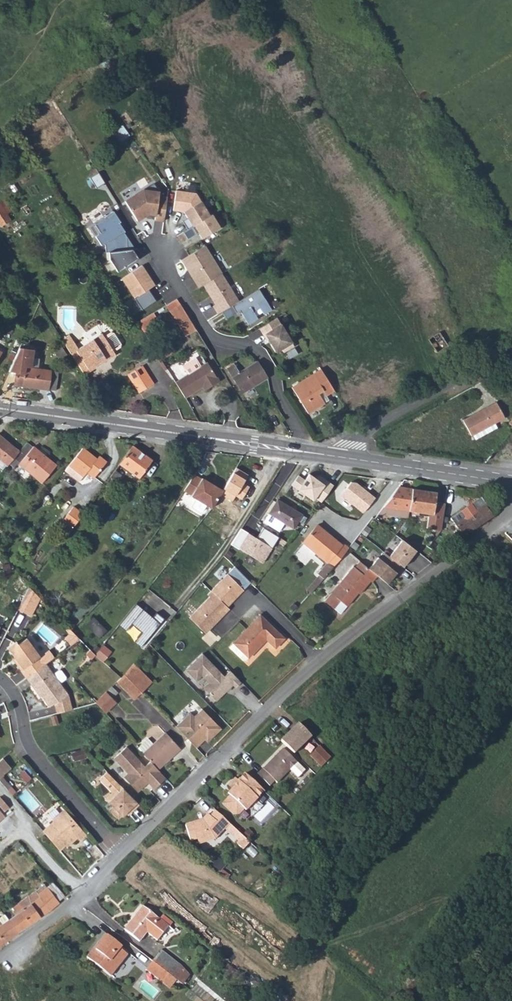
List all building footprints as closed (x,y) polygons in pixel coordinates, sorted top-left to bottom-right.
[(135,184),(122,192),(126,198),(139,190),(135,184)] [(153,184),(124,201),(136,221),(147,214),(154,215),(153,220),(163,221),(166,198),(158,197),(158,192),(153,184)] [(194,194),(174,191),(172,211),(182,212),(186,218),(180,222),(186,230),(208,216),(194,194)] [(0,201),(0,225),(16,217),(5,198),(0,201)] [(102,218),(93,225),(99,234),(94,237),(100,246),(103,244),(104,246),(105,253),(107,253),(108,260),(117,273),(137,259),(136,249),(127,250),(125,237),(122,233),(123,232),(117,223),(119,222),(111,211),(102,218)] [(208,216),(186,230),(182,232),(186,240),(197,233),(200,239),(218,228),(210,215),(208,216)] [(204,246),(180,260),(185,268),(185,267),(189,274),(193,281),(195,280),(200,287),(202,285),(207,292),(211,299),(214,305),(212,307),(217,314),(230,306),(238,301),(220,274),(221,273),(204,246)] [(141,266),(120,279),(141,311),(155,302),(147,290),(154,286),(141,266)] [(238,301),(230,306),(235,314),(239,311),(247,325),(257,319),(253,312),(259,308),(263,315),(271,310),(258,289),(238,301)] [(169,313),(184,336),(195,330),(180,306),(169,313)] [(148,333),(162,326),(154,312),(140,319),(148,333)] [(276,317),(258,328),(266,340),(268,339),(276,352),(281,348),(283,352),(294,346),(276,317)] [(101,334),(70,353),(82,373),(88,370),(86,368),(103,358),(104,360),(113,354),(112,352),(118,347),(119,344),(112,333),(109,333),(103,337),(101,334)] [(448,349),(439,335),(428,342),(437,356),(448,349)] [(34,349),(20,347),(9,370),(17,371),(15,384),(56,390),(58,372),(31,368),(34,349)] [(187,375),(174,382),(184,398),(201,387),(206,384),(208,387),(218,382),(206,362),(199,366),(194,358),(181,366),(187,375)] [(227,369),(243,393),(266,379),(255,362),(238,373),(233,365),(227,369)] [(141,365),(128,374),(139,392),(152,383),(141,365)] [(326,396),(334,391),(320,370),(292,387),(307,412),(323,401),(318,394),(323,391),(326,396)] [(139,392),(128,374),(127,374),(139,392)] [(323,391),(318,394),(323,401),(328,398),(326,396),(323,391)] [(494,402),(461,421),(470,437),(471,436),(474,440),(496,428),(494,423),(504,418),(494,402)] [(8,466),(9,464),(17,454),(19,452),(0,437),(0,460),(6,465),(8,466)] [(152,460),(131,445),(109,477),(115,482),(124,469),(139,479),(152,460)] [(56,466),(34,447),(24,459),(17,454),(9,464),(14,468),(18,464),(42,483),(56,466)] [(98,459),(83,447),(70,464),(84,476),(87,471),(94,477),(107,462),(100,456),(98,459)] [(184,460),(186,448),(177,447),(175,460),(184,460)] [(79,482),(84,476),(70,464),(65,470),(79,482)] [(135,484),(139,479),(124,469),(115,482),(117,483),(121,478),(123,480),(125,477),(135,484)] [(202,478),(194,473),(190,480),(186,488),(185,490),(193,494),(192,495),(197,498),(193,505),(194,507),(201,511),(203,511),(207,504),(212,507),(223,490),(215,485),(214,486),(210,484),(211,482),(203,478),(202,478)] [(300,475),(293,485),(316,502),(318,500),(323,503),(336,486),(322,476),(320,478),(313,473),(308,481),(300,475)] [(229,516),(237,520),(257,487),(242,477),(240,480),(237,478),(229,491),(240,498),(236,505),(229,516)] [(354,483),(343,495),(364,512),(377,498),(359,483),(354,483)] [(398,486),(383,506),(391,507),(408,509),(408,511),(433,514),(436,491),(412,487),(411,488),(398,486)] [(225,498),(236,505),(240,498),(229,491),(225,498)] [(73,508),(83,515),(93,501),(83,493),(73,508)] [(450,518),(463,537),(492,517),(484,505),(485,504),(480,496),(470,503),(475,510),(464,518),(460,511),(450,518)] [(269,513),(264,523),(278,532),(284,523),(293,529),(302,515),(277,499),(269,513)] [(379,523),(386,515),(391,507),(383,506),(373,519),(379,523)] [(407,518),(408,511),(408,509),(391,507),(386,515),(407,518)] [(319,576),(322,579),(346,550),(348,548),(343,543),(341,545),(317,525),(303,542),(327,562),(317,575),(319,576)] [(241,528),(230,544),(238,548),(239,548),(262,562),(278,536),(263,527),(256,537),(241,528)] [(402,540),(389,556),(400,565),(403,567),(416,551),(402,540)] [(200,560),(205,564),(211,556),(206,552),(200,560)] [(378,557),(369,569),(378,575),(388,583),(397,572),(395,571),(400,565),(389,556),(385,553),(380,559),(378,557)] [(371,584),(378,575),(369,569),(360,561),(354,568),(353,567),(337,587),(340,589),(335,596),(331,593),(325,602),(334,610),(341,615),(347,607),(358,594),(360,595),(370,583),(371,584)] [(233,568),(210,590),(226,607),(236,596),(235,595),(243,587),(244,589),(251,582),(233,568)] [(306,591),(310,594),(322,579),(319,576),(306,591)] [(337,587),(331,593),(335,596),(340,589),(337,587)] [(31,588),(20,609),(33,617),(42,599),(31,588)] [(208,596),(187,616),(202,631),(211,623),(212,624),(228,609),(226,607),(210,590),(206,594),(208,596)] [(293,603),(289,608),(294,611),(298,607),(293,603)] [(138,605),(121,625),(128,632),(133,625),(144,634),(137,643),(143,648),(166,619),(158,614),(155,618),(138,605)] [(259,617),(232,645),(247,659),(265,641),(274,649),(283,640),(259,617)] [(93,619),(86,627),(99,640),(107,632),(93,619)] [(226,624),(222,629),(227,634),(232,630),(226,624)] [(15,664),(25,678),(44,665),(32,648),(33,645),(29,640),(26,639),(17,645),(15,642),(7,648),(14,658),(17,662),(15,664)] [(247,659),(232,645),(228,649),(243,663),(247,659)] [(111,652),(103,646),(95,657),(102,663),(111,652)] [(199,653),(182,669),(193,680),(198,675),(205,683),(199,688),(212,701),(229,686),(231,689),(237,683),(226,671),(220,677),(199,653)] [(127,664),(145,683),(147,680),(130,661),(127,664)] [(145,683),(127,664),(119,672),(120,673),(137,690),(145,683)] [(44,665),(25,678),(36,694),(37,693),(40,697),(47,708),(52,704),(53,706),(56,715),(72,710),(67,696),(58,684),(64,680),(64,678),(60,672),(58,672),(52,676),(45,665),(44,665)] [(129,697),(137,690),(120,673),(119,672),(117,675),(112,679),(129,697)] [(108,684),(102,689),(111,699),(117,693),(108,684)] [(102,689),(91,699),(100,709),(111,699),(102,689)] [(185,713),(170,727),(190,749),(196,743),(194,741),(197,739),(201,743),(215,730),(197,710),(189,718),(185,713)] [(297,724),(280,741),(294,755),(311,738),(297,724)] [(148,740),(138,750),(155,768),(157,770),(179,750),(165,735),(153,746),(148,740)] [(309,757),(321,769),(331,759),(319,747),(309,757)] [(282,749),(262,768),(264,770),(259,775),(268,785),(273,780),(276,782),(288,770),(296,778),(303,771),(295,763),(282,749)] [(149,773),(131,753),(119,764),(132,779),(128,783),(142,798),(148,793),(148,789),(151,787),(152,789),(158,796),(170,785),(157,770),(155,768),(149,773)] [(0,760),(0,776),(9,768),(1,759),(0,760)] [(137,806),(105,773),(97,780),(110,794),(104,800),(111,807),(107,811),(116,820),(119,817),(120,817),(124,814),(129,809),(131,812),(137,806)] [(248,810),(267,791),(248,773),(241,780),(238,777),(230,785),(236,792),(225,804),(234,813),(240,813),(246,808),(248,810)] [(5,790),(9,787),(0,778),(0,784),(5,790)] [(4,816),(1,814),(10,805),(0,795),(0,819),(4,816)] [(54,823),(44,832),(62,851),(71,843),(72,844),(79,838),(82,841),(87,836),(64,811),(52,822),(54,823)] [(222,829),(228,823),(214,811),(209,816),(207,814),(201,819),(184,825),(190,841),(196,838),(198,844),(213,838),(222,829)] [(228,823),(222,829),(237,844),(243,838),(228,823)] [(249,844),(243,838),(237,844),(235,847),(241,853),(249,844)] [(45,890),(58,902),(64,896),(53,883),(45,890)] [(16,914),(7,920),(16,933),(49,909),(39,896),(45,890),(44,885),(19,903),(23,909),(16,914)] [(39,896),(49,909),(58,902),(45,890),(39,896)] [(19,903),(12,908),(16,914),(23,909),(19,903)] [(143,906),(125,930),(140,941),(147,932),(157,940),(168,926),(143,906)] [(2,943),(16,933),(7,920),(0,925),(0,940),(2,943)] [(94,949),(88,958),(104,970),(109,963),(117,969),(128,954),(120,948),(122,947),(106,934),(100,941),(101,942),(96,950),(94,949)] [(161,951),(153,961),(169,974),(172,977),(173,977),(181,966),(161,951)] [(162,982),(169,974),(153,961),(146,970),(162,982)] [(111,976),(117,969),(109,963),(104,970),(111,976)]
